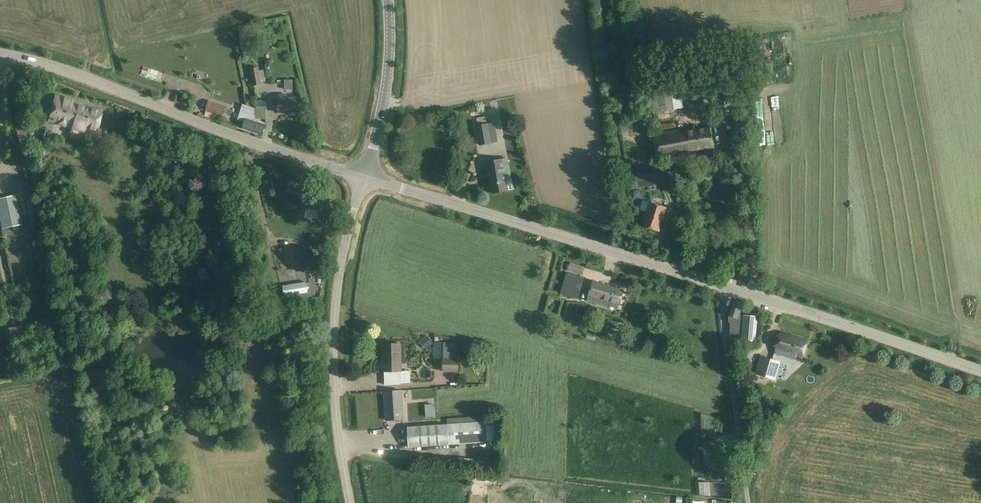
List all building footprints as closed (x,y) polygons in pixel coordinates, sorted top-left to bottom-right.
[(259,68),(252,70),(255,85),(262,84),(259,68)] [(647,79),(651,112),(684,108),(678,74),(647,79)] [(293,80),(285,80),(285,90),(293,90),(293,80)] [(47,121),(73,129),(73,131),(74,134),(80,135),(82,134),(83,131),(84,132),(84,129),(96,133),(100,120),(102,111),(82,105),(83,103),(55,94),(47,121)] [(279,95),(279,113),(296,113),(296,98),(287,98),(287,95),(279,95)] [(209,100),(206,111),(218,115),(221,104),(209,100)] [(255,118),(266,119),(267,101),(256,100),(255,118)] [(243,128),(263,135),(266,125),(257,123),(258,121),(255,120),(255,117),(256,109),(243,105),(239,117),(246,119),(243,128)] [(477,125),(480,144),(498,141),(495,122),(477,125)] [(686,130),(653,136),(658,158),(714,147),(710,128),(686,133),(686,130)] [(511,177),(508,159),(487,162),(493,193),(507,190),(505,178),(511,177)] [(666,184),(664,171),(634,176),(636,188),(666,184)] [(286,195),(285,211),(300,212),(302,197),(286,195)] [(16,196),(0,199),(0,221),(1,227),(22,224),(17,202),(16,196)] [(306,196),(304,208),(317,209),(316,216),(322,217),(323,207),(321,207),(322,198),(306,196)] [(659,232),(666,208),(649,203),(642,226),(659,232)] [(311,240),(313,247),(322,244),(321,238),(311,240)] [(568,270),(583,275),(586,267),(571,263),(568,270)] [(581,280),(565,275),(558,297),(574,301),(581,280)] [(587,301),(610,308),(611,303),(619,305),(624,291),(593,281),(587,301)] [(295,293),(308,290),(306,282),(293,285),(295,293)] [(743,303),(734,300),(733,300),(728,316),(729,316),(728,322),(730,323),(730,339),(755,341),(758,317),(739,315),(743,303)] [(28,325),(9,329),(11,338),(18,337),(18,334),(29,331),(28,325)] [(780,332),(774,353),(783,356),(794,360),(795,357),(801,359),(808,340),(793,336),(780,332)] [(426,335),(419,342),(426,350),(433,343),(426,335)] [(443,372),(458,372),(459,342),(444,342),(443,372)] [(383,344),(384,372),(385,372),(385,385),(400,384),(399,371),(401,371),(400,344),(393,344),(383,344)] [(762,357),(757,374),(776,380),(781,363),(762,357)] [(385,392),(387,421),(403,419),(401,391),(385,392)] [(434,404),(425,404),(426,418),(435,417),(434,404)] [(486,442),(484,422),(475,423),(408,427),(409,447),(476,443),(486,442)]
